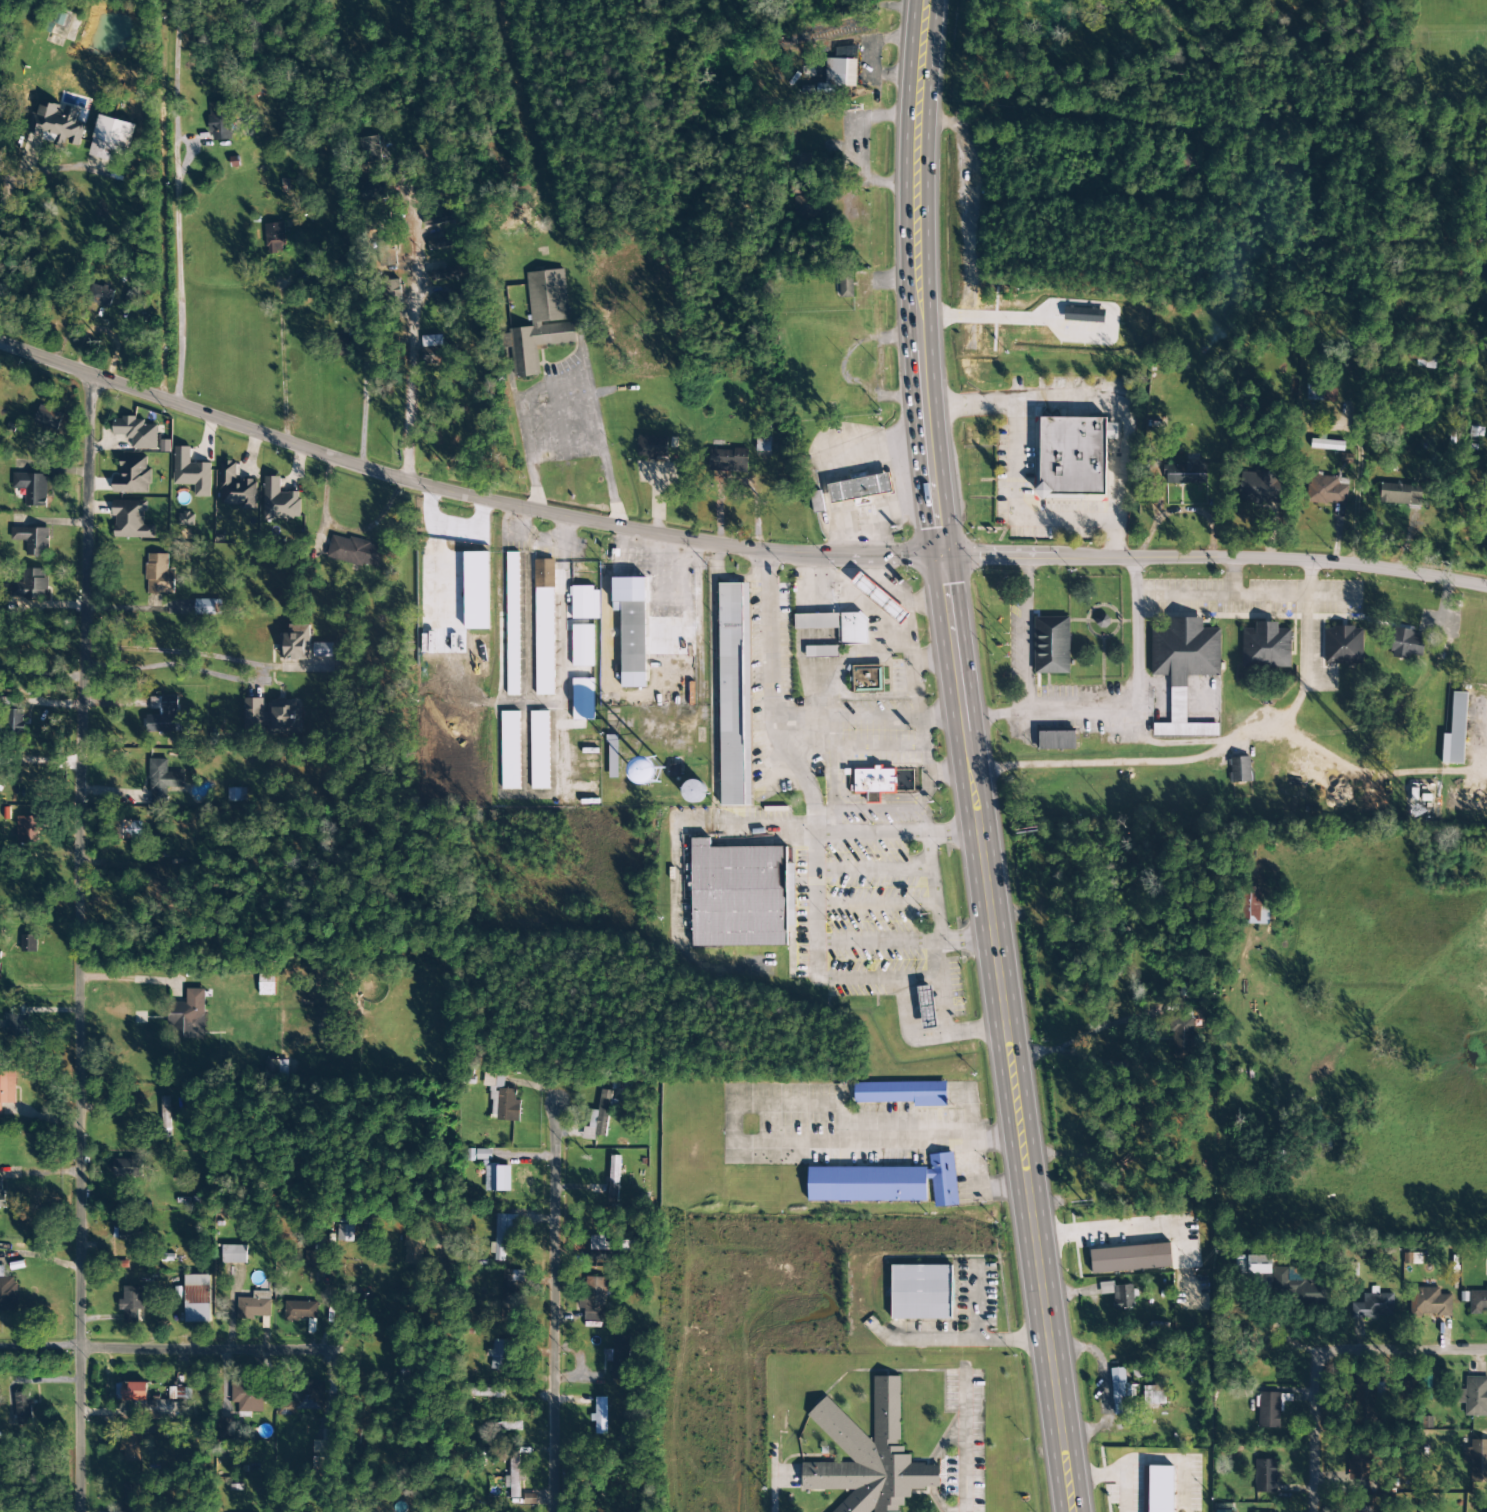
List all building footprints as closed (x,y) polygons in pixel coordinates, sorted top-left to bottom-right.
[(62,26),(66,15),(57,11),(53,23),(62,26)] [(856,60),(826,59),(825,84),(817,84),(816,93),(835,94),(836,86),(855,87),(856,60)] [(80,146),(84,124),(77,122),(79,108),(40,101),(38,115),(31,113),(27,133),(46,137),(46,136),(57,138),(56,142),(80,146)] [(210,141),(230,140),(229,102),(209,103),(210,141)] [(114,162),(118,147),(128,150),(134,124),(99,115),(89,156),(114,162)] [(360,163),(380,162),(380,137),(360,138),(360,163)] [(361,182),(361,204),(387,203),(386,181),(361,182)] [(793,217),(815,217),(815,196),(808,196),(808,182),(792,183),(793,217)] [(457,221),(455,211),(422,217),(424,227),(457,221)] [(265,224),(266,253),(284,253),(284,223),(265,224)] [(429,240),(430,249),(455,247),(454,237),(429,240)] [(430,271),(432,283),(474,276),(472,264),(430,271)] [(526,273),(531,327),(510,329),(514,378),(539,376),(537,346),(576,343),(574,321),(569,321),(564,269),(526,273)] [(840,273),(839,298),(852,298),(853,273),(840,273)] [(91,303),(110,306),(113,289),(94,286),(91,303)] [(434,296),(435,305),(456,302),(455,297),(462,296),(461,292),(434,296)] [(1104,310),(1064,308),(1064,321),(1104,322),(1104,310)] [(422,365),(443,364),(442,335),(421,336),(422,365)] [(1306,401),(1335,402),(1336,382),(1307,381),(1306,401)] [(45,425),(51,409),(40,405),(34,421),(45,425)] [(131,449),(156,449),(157,425),(144,425),(144,419),(113,418),(112,437),(131,437),(131,449)] [(1041,486),(1041,418),(1105,418),(1104,496),(1051,496),(1040,507),(1031,497),(1041,486)] [(1318,439),(1310,439),(1310,449),(1343,451),(1344,442),(1325,441),(1325,434),(1318,434),(1318,439)] [(666,459),(667,437),(637,436),(637,458),(666,459)] [(169,453),(169,441),(160,440),(159,452),(169,453)] [(174,485),(195,485),(194,497),(210,497),(210,464),(190,463),(190,447),(174,447),(174,485)] [(747,451),(710,449),(710,471),(747,473),(747,451)] [(113,493),(150,493),(150,468),(146,468),(146,457),(120,457),(120,476),(112,476),(113,493)] [(256,509),(256,480),(236,480),(236,461),(220,461),(220,505),(241,505),(241,509),(256,509)] [(1165,485),(1206,484),(1205,462),(1164,463),(1165,485)] [(1240,472),(1239,502),(1280,502),(1280,472),(1240,472)] [(46,507),(47,474),(13,474),(12,489),(25,490),(25,506),(46,507)] [(892,494),(889,475),(827,483),(830,502),(892,494)] [(1338,476),(1307,477),(1307,505),(1347,504),(1347,482),(1338,482),(1338,476)] [(280,477),(264,477),(263,518),(299,518),(299,493),(280,492),(280,477)] [(1379,504),(1421,505),(1422,485),(1380,484),(1379,504)] [(812,513),(824,512),(821,491),(809,493),(812,513)] [(154,539),(155,526),(144,525),(144,512),(147,512),(147,501),(111,501),(111,519),(115,519),(114,538),(154,539)] [(178,514),(179,526),(194,525),(194,513),(178,514)] [(26,556),(48,556),(48,528),(12,528),(11,540),(26,541),(26,556)] [(377,569),(383,546),(331,535),(326,558),(377,569)] [(488,629),(488,552),(465,552),(464,629),(488,629)] [(519,696),(518,553),(506,553),(507,696),(519,696)] [(168,570),(168,554),(147,554),(146,594),(174,595),(174,570),(168,570)] [(536,696),(553,696),(553,560),(535,560),(536,696)] [(46,569),(23,569),(23,583),(10,583),(10,598),(46,598),(46,569)] [(910,613),(859,573),(850,584),(901,624),(910,613)] [(720,806),(751,806),(748,583),(718,584),(720,806)] [(572,619),(600,619),(599,587),(571,588),(572,619)] [(220,601),(195,602),(195,616),(220,615),(220,601)] [(621,688),(646,688),(645,602),(612,602),(613,611),(620,611),(621,688)] [(794,630),(837,629),(838,645),(866,644),(866,613),(794,615),(794,630)] [(1036,614),(1069,615),(1069,624),(1067,675),(1034,674),(1036,614)] [(1109,628),(1108,615),(1096,615),(1096,628),(1109,628)] [(1151,630),(1151,675),(1169,675),(1169,689),(1187,689),(1187,678),(1219,678),(1220,630),(1204,630),(1204,621),(1169,621),(1169,630),(1151,630)] [(310,625),(289,625),(289,635),(280,635),(279,660),(309,660),(310,625)] [(572,667),(594,667),(593,625),(572,625),(572,667)] [(1242,632),(1241,668),(1291,669),(1292,634),(1277,634),(1277,626),(1255,626),(1255,632),(1242,632)] [(1324,628),(1324,664),(1363,663),(1362,627),(1324,628)] [(1414,630),(1393,628),(1390,657),(1408,659),(1408,655),(1422,656),(1424,637),(1414,636),(1414,630)] [(314,657),(332,657),(332,643),(313,644),(314,657)] [(838,657),(838,646),(805,647),(805,658),(838,657)] [(852,666),(853,693),(883,692),(882,665),(852,666)] [(593,679),(572,679),(572,720),(594,720),(593,679)] [(1466,693),(1452,692),(1450,735),(1442,735),(1441,763),(1463,764),(1466,693)] [(177,731),(176,696),(150,697),(151,709),(161,709),(161,715),(146,715),(147,732),(177,731)] [(0,698),(0,710),(6,710),(6,733),(24,734),(25,710),(22,709),(22,698),(0,698)] [(268,701),(268,712),(263,712),(263,698),(244,699),(245,733),(301,732),(300,700),(268,701)] [(502,790),(520,790),(519,711),(501,712),(502,790)] [(549,712),(531,712),(532,790),(550,789),(549,712)] [(1036,732),(1036,750),(1075,750),(1075,731),(1036,732)] [(618,778),(617,736),(607,736),(609,779),(618,778)] [(1251,783),(1250,757),(1230,758),(1231,783),(1251,783)] [(184,773),(167,773),(167,759),(149,759),(150,803),(165,803),(164,788),(184,788),(184,773)] [(637,759),(637,783),(661,783),(661,759),(637,759)] [(896,794),(896,770),(882,770),(882,766),(873,766),(873,770),(849,770),(849,794),(866,793),(866,804),(880,804),(880,794),(896,794)] [(703,780),(683,781),(684,803),(704,802),(703,780)] [(228,788),(228,801),(246,802),(246,788),(228,788)] [(40,841),(40,816),(18,817),(18,842),(40,841)] [(141,839),(141,821),(117,821),(117,839),(141,839)] [(785,847),(708,848),(708,839),(689,839),(691,948),(787,947),(785,847)] [(1268,924),(1269,905),(1259,904),(1260,888),(1242,887),(1241,924),(1268,924)] [(20,952),(37,953),(37,935),(21,935),(20,952)] [(915,987),(921,1031),(938,1029),(932,985),(915,987)] [(169,1038),(205,1037),(205,989),(186,989),(187,1002),(169,1002),(169,1038)] [(28,1037),(28,1014),(7,1014),(6,1037),(28,1037)] [(1171,1059),(1194,1057),(1191,1016),(1168,1018),(1171,1059)] [(15,1072),(0,1072),(0,1116),(1,1116),(1,1103),(15,1103),(15,1072)] [(519,1121),(520,1101),(515,1100),(515,1089),(503,1089),(504,1074),(483,1073),(483,1087),(491,1087),(490,1120),(519,1121)] [(854,1083),(854,1103),(913,1102),(913,1107),(946,1107),(945,1082),(854,1083)] [(605,1137),(611,1091),(600,1090),(597,1111),(590,1110),(588,1128),(584,1127),(582,1139),(593,1140),(594,1135),(605,1137)] [(170,1137),(169,1097),(161,1097),(162,1138),(170,1137)] [(807,1169),(808,1203),(926,1200),(926,1179),(932,1179),(933,1207),(956,1206),(955,1154),(929,1154),(929,1166),(807,1169)] [(620,1156),(609,1156),(608,1201),(619,1202),(620,1156)] [(142,1159),(111,1158),(110,1177),(142,1178),(142,1159)] [(510,1166),(485,1166),(485,1191),(510,1192),(510,1166)] [(517,1215),(496,1215),(494,1261),(504,1261),(505,1237),(516,1238),(517,1215)] [(338,1241),(353,1242),(354,1225),(338,1225),(338,1241)] [(113,1240),(137,1240),(138,1226),(114,1226),(113,1240)] [(422,1265),(424,1229),(409,1228),(409,1236),(405,1236),(404,1264),(422,1265)] [(605,1236),(590,1236),(590,1260),(613,1260),(613,1243),(605,1243),(605,1236)] [(1091,1273),(1171,1269),(1170,1244),(1090,1249),(1091,1273)] [(246,1264),(246,1246),(221,1245),(221,1264),(246,1264)] [(1274,1277),(1273,1295),(1295,1296),(1295,1306),(1327,1306),(1327,1281),(1295,1281),(1296,1275),(1288,1275),(1288,1268),(1271,1267),(1271,1256),(1247,1256),(1247,1276),(1274,1277)] [(891,1319),(950,1320),(951,1266),(891,1265),(891,1319)] [(15,1311),(16,1278),(3,1277),(4,1267),(0,1267),(0,1311),(15,1311)] [(517,1320),(519,1271),(503,1270),(501,1319),(517,1320)] [(185,1323),(210,1323),(209,1275),(184,1275),(185,1323)] [(604,1321),(606,1277),(582,1277),(581,1309),(584,1309),(584,1321),(604,1321)] [(1134,1308),(1132,1285),(1113,1286),(1113,1282),(1099,1283),(1100,1295),(1113,1293),(1114,1310),(1134,1308)] [(143,1286),(123,1287),(124,1299),(118,1300),(119,1310),(123,1309),(124,1323),(144,1323),(143,1286)] [(1469,1313),(1486,1313),(1486,1286),(1485,1286),(1485,1291),(1469,1292),(1469,1313)] [(1439,1289),(1410,1289),(1410,1315),(1451,1316),(1451,1295),(1439,1294),(1439,1289)] [(237,1298),(237,1318),(270,1319),(271,1292),(253,1291),(253,1298),(237,1298)] [(1393,1293),(1374,1294),(1363,1294),(1363,1303),(1351,1303),(1351,1318),(1394,1316),(1393,1293)] [(316,1320),(317,1302),(285,1301),(284,1320),(316,1320)] [(630,1337),(613,1336),(613,1350),(605,1350),(605,1361),(612,1361),(611,1380),(629,1380),(630,1337)] [(492,1358),(490,1369),(505,1371),(510,1341),(494,1339),(492,1350),(487,1349),(486,1357),(492,1358)] [(1111,1368),(1113,1415),(1121,1415),(1121,1402),(1128,1402),(1128,1398),(1134,1397),(1133,1384),(1125,1384),(1124,1368),(1111,1368)] [(910,1455),(903,1455),(903,1447),(899,1447),(899,1377),(873,1377),(873,1444),(826,1396),(807,1415),(854,1463),(801,1463),(801,1490),(855,1490),(832,1511),(871,1511),(873,1510),(873,1511),(899,1511),(899,1506),(903,1506),(903,1498),(910,1498),(910,1489),(938,1489),(938,1465),(910,1465),(910,1455)] [(1465,1377),(1465,1390),(1458,1390),(1458,1403),(1465,1403),(1465,1416),(1486,1416),(1486,1377),(1465,1377)] [(1373,1423),(1372,1378),(1353,1378),(1354,1424),(1373,1423)] [(1401,1378),(1396,1398),(1417,1403),(1422,1383),(1401,1378)] [(324,1382),(292,1382),(293,1402),(277,1402),(277,1415),(295,1415),(295,1410),(324,1410),(324,1382)] [(179,1419),(179,1401),(191,1400),(191,1387),(163,1388),(163,1399),(147,1399),(146,1383),(116,1384),(117,1401),(135,1400),(135,1410),(146,1409),(147,1420),(179,1419)] [(231,1403),(238,1403),(238,1412),(262,1413),(263,1385),(232,1384),(231,1403)] [(464,1388),(465,1397),(505,1396),(504,1385),(490,1386),(490,1388),(464,1388)] [(1143,1387),(1144,1405),(1163,1404),(1162,1385),(1143,1387)] [(16,1425),(33,1424),(32,1399),(29,1399),(29,1392),(15,1393),(16,1425)] [(1257,1428),(1280,1428),(1281,1393),(1258,1392),(1257,1428)] [(606,1397),(595,1398),(596,1434),(607,1434),(606,1397)] [(521,1422),(481,1423),(481,1443),(501,1442),(501,1431),(522,1430),(521,1422)] [(315,1440),(314,1468),(324,1468),(324,1463),(334,1463),(334,1430),(323,1429),(323,1440),(315,1440)] [(124,1462),(142,1461),(141,1432),(121,1432),(122,1453),(124,1453),(124,1462)] [(1471,1480),(1486,1479),(1486,1440),(1470,1440),(1470,1448),(1463,1448),(1463,1461),(1470,1461),(1471,1480)] [(1372,1480),(1371,1451),(1348,1452),(1349,1481),(1372,1480)] [(509,1476),(504,1476),(505,1488),(510,1488),(510,1498),(519,1498),(518,1452),(509,1452),(509,1476)] [(1255,1492),(1277,1492),(1277,1459),(1254,1459),(1255,1492)] [(1142,1511),(1172,1511),(1173,1467),(1148,1466),(1148,1484),(1143,1484),(1142,1511)]
